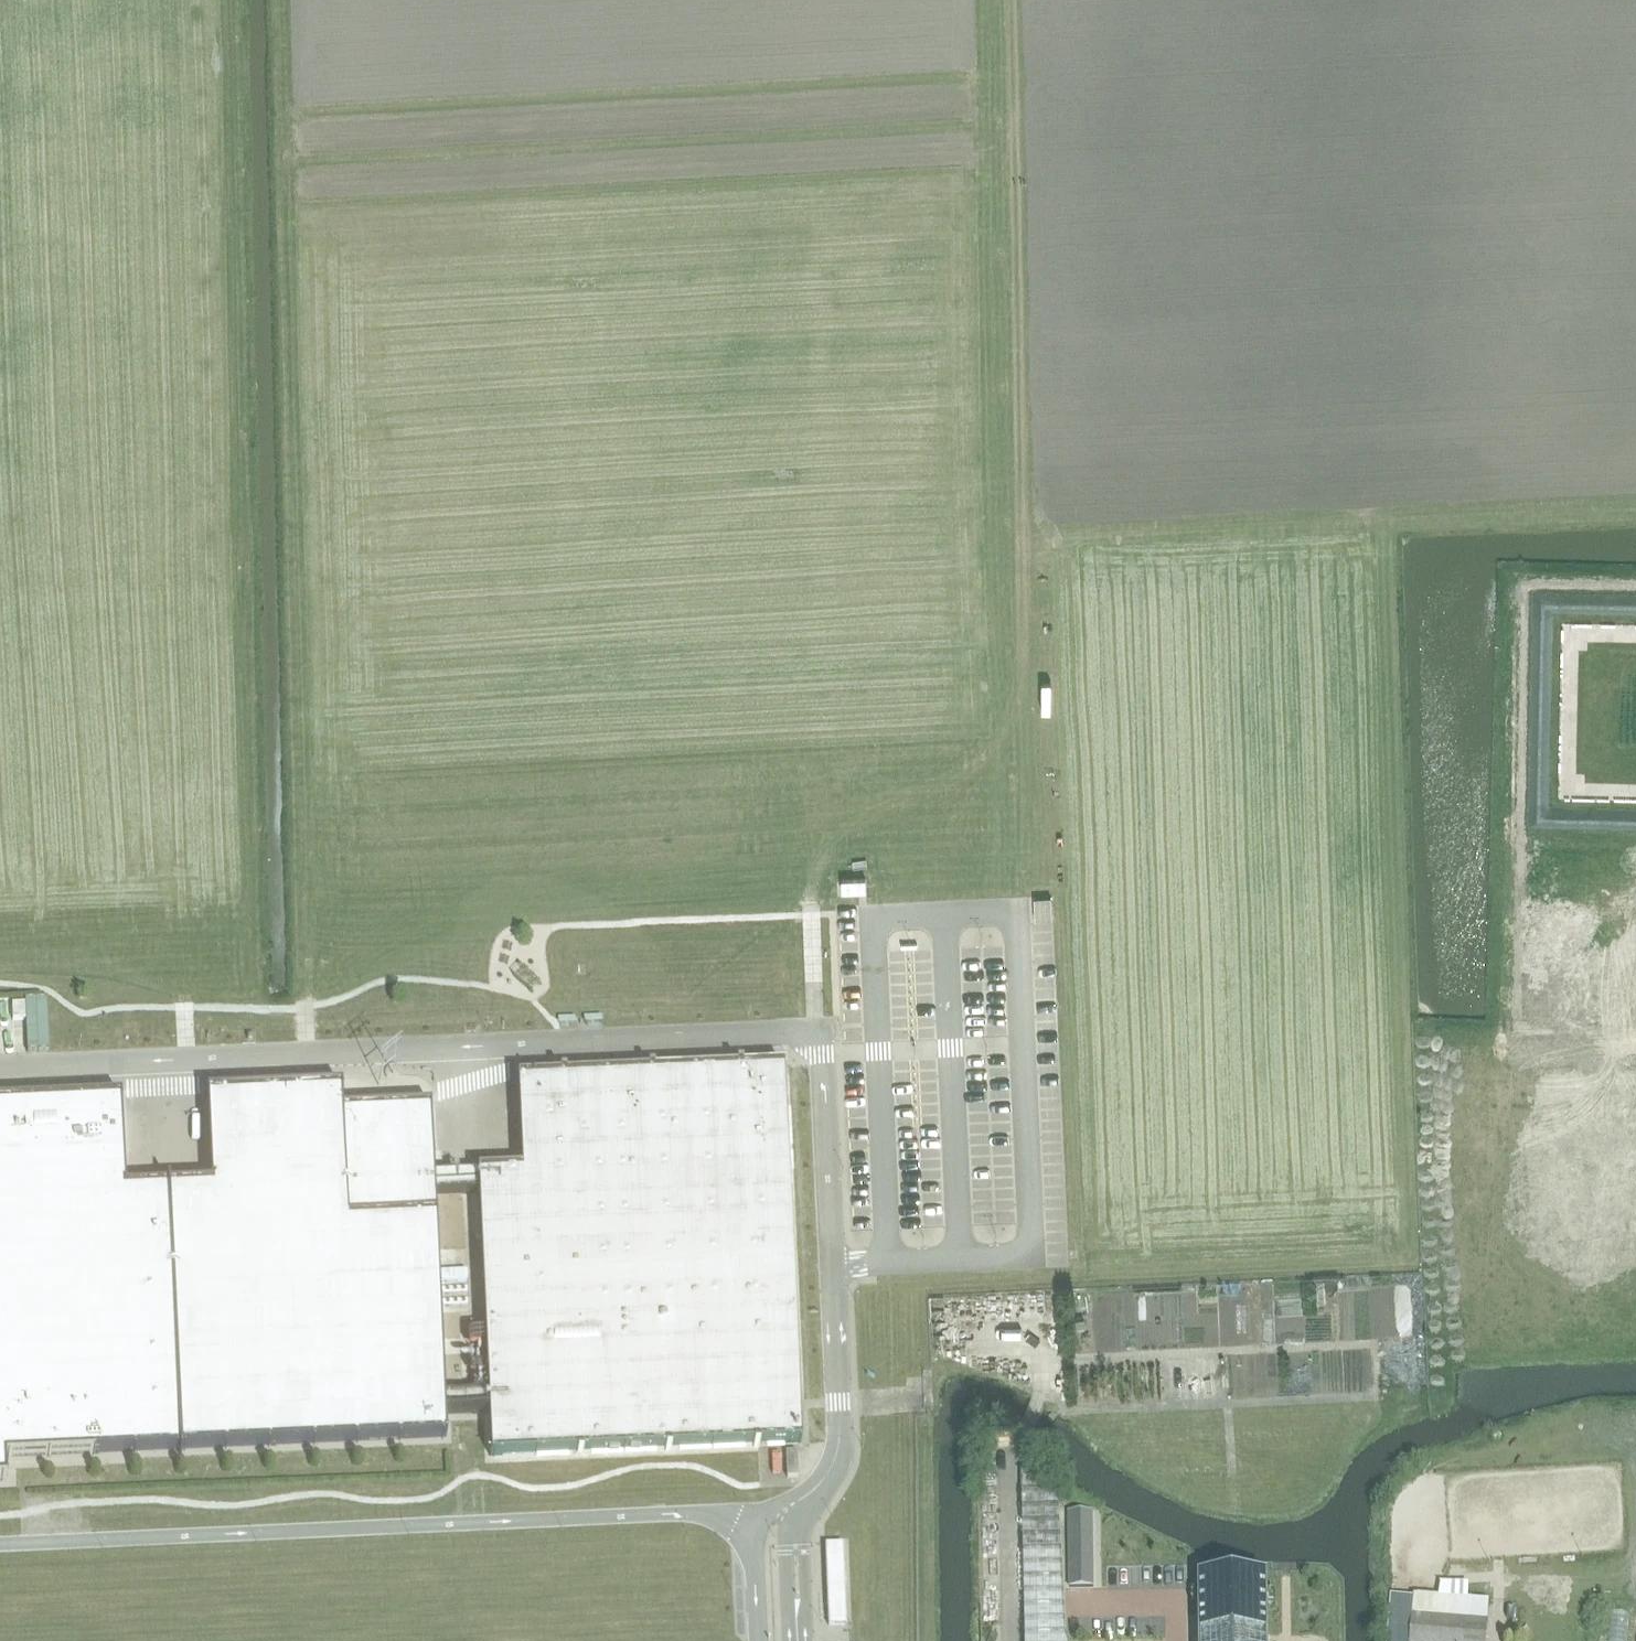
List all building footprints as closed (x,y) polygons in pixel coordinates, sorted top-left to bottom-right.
[(1614,1024),(1635,1024),(1635,610),(1621,610),(1614,1024)] [(866,878),(842,879),(842,882),(843,892),(867,891),(866,878)] [(0,1102),(0,1480),(7,1479),(6,1457),(447,1437),(446,1415),(490,1413),(492,1458),(802,1443),(785,1066),(518,1078),(522,1170),(434,1174),(431,1104),(407,1105),(343,1108),(342,1086),(207,1093),(212,1184),(125,1188),(121,1097),(0,1102)] [(1044,1273),(1044,1284),(1065,1283),(1065,1272),(1044,1273)] [(809,1413),(809,1428),(821,1428),(821,1413),(809,1413)] [(785,1473),(786,1450),(771,1449),(771,1472),(785,1473)] [(1066,1634),(1058,1492),(1023,1493),(1026,1640),(1068,1640),(1066,1634)] [(1082,1522),(1082,1513),(1070,1513),(1070,1522),(1082,1522)] [(1093,1513),(1082,1513),(1082,1522),(1094,1522),(1093,1513)] [(1082,1522),(1070,1522),(1070,1532),(1082,1532),(1082,1522)] [(1094,1522),(1082,1522),(1082,1532),(1094,1531),(1094,1522)] [(1094,1541),(1094,1531),(1082,1532),(1082,1541),(1094,1541)] [(1082,1532),(1070,1532),(1070,1541),(1082,1541),(1082,1532)] [(1082,1550),(1082,1541),(1070,1541),(1070,1550),(1082,1550)] [(1082,1541),(1082,1550),(1094,1550),(1094,1541),(1082,1541)] [(843,1544),(826,1544),(829,1624),(846,1624),(843,1544)] [(1082,1550),(1070,1550),(1071,1559),(1082,1559),(1082,1550)] [(1094,1559),(1094,1550),(1082,1550),(1082,1559),(1094,1559)] [(1082,1569),(1082,1559),(1071,1559),(1071,1569),(1082,1569)] [(1094,1569),(1094,1559),(1082,1559),(1082,1569),(1094,1569)] [(1082,1569),(1071,1569),(1071,1578),(1082,1578),(1082,1569)] [(1094,1578),(1094,1569),(1082,1569),(1082,1578),(1094,1578)] [(1082,1578),(1071,1578),(1071,1587),(1083,1587),(1082,1578)] [(1082,1578),(1083,1587),(1094,1587),(1094,1578),(1082,1578)] [(1201,1579),(1202,1631),(1202,1640),(1268,1640),(1267,1579),(1246,1579),(1246,1578),(1243,1578),(1243,1579),(1225,1579),(1225,1578),(1222,1578),(1222,1579),(1201,1579)] [(1413,1615),(1411,1640),(1487,1640),(1488,1621),(1413,1615)]
